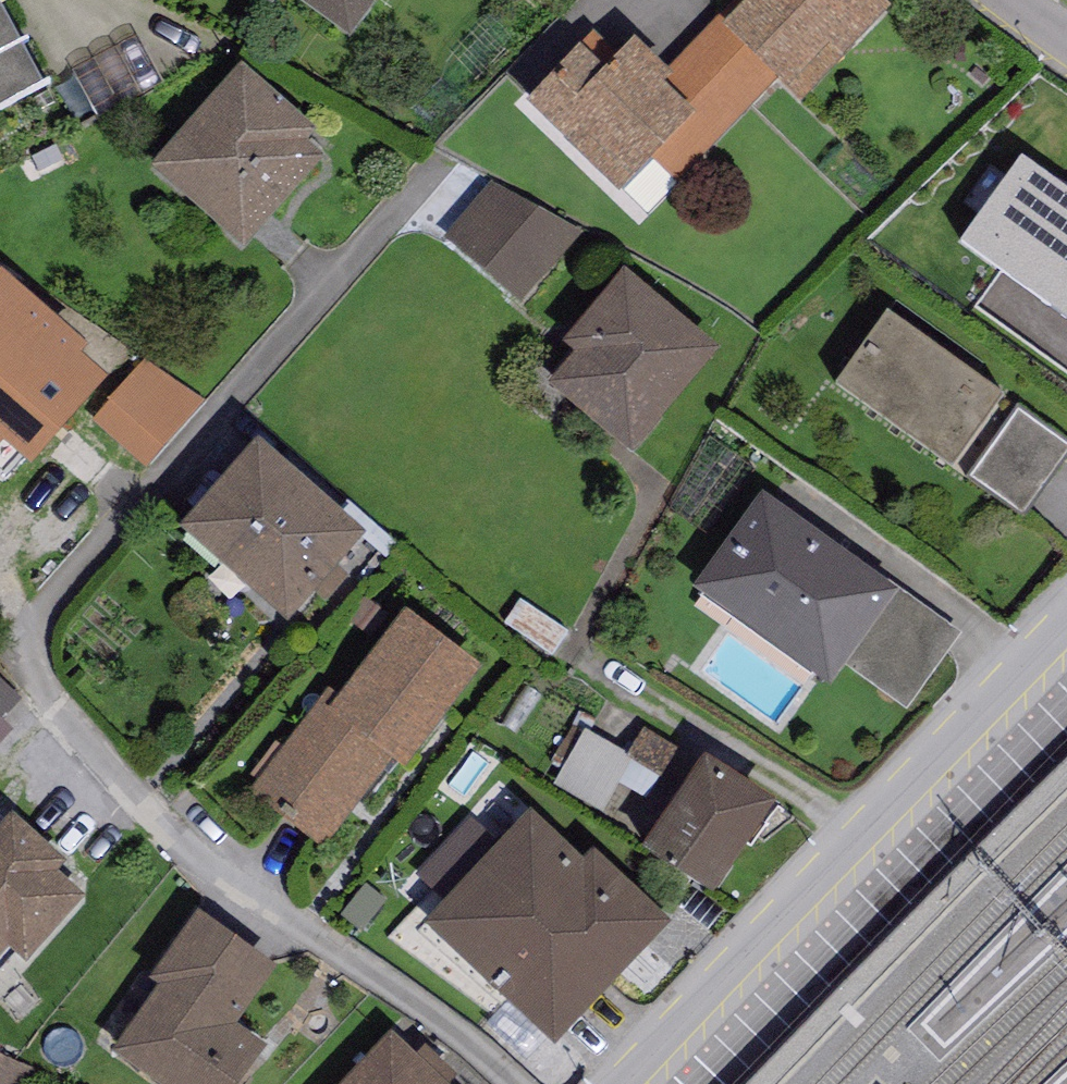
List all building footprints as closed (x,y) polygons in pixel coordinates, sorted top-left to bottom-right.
[(273,9),(280,0),(261,0),(273,9)] [(349,40),(378,0),(294,0),(349,40)] [(668,72),(674,77),(663,88),(694,117),(652,161),(679,186),(781,80),(725,27),(751,0),(737,0),(668,72)] [(725,27),(781,80),(800,101),(890,10),(880,0),(751,0),(725,27)] [(46,89),(0,5),(0,114),(46,89)] [(593,34),(527,105),(619,195),(652,161),(694,117),(663,88),(674,77),(668,72),(635,41),(619,58),(593,34)] [(317,134),(242,67),(152,167),(244,250),(324,161),(306,145),(317,134)] [(1036,139),(961,224),(1066,315),(1066,168),(1036,139)] [(583,233),(491,183),(444,238),(521,304),(583,233)] [(719,353),(624,273),(563,346),(576,356),(549,388),(632,457),(719,353)] [(3,449),(31,474),(111,383),(84,359),(90,353),(2,277),(0,278),(0,452),(3,449)] [(1005,399),(887,315),(837,386),(951,470),(1005,399)] [(198,402),(146,359),(94,423),(147,465),(198,402)] [(1019,409),(969,477),(1021,516),(1066,455),(1066,445),(1019,409)] [(258,446),(181,534),(287,627),(364,539),(258,446)] [(880,584),(763,499),(693,593),(830,688),(847,666),(902,592),(883,579),(880,584)] [(960,635),(902,592),(847,666),(907,710),(960,635)] [(330,691),(249,793),(324,851),(392,764),(403,772),(483,672),(408,613),(339,699),(330,691)] [(19,700),(0,682),(0,720),(19,700)] [(12,732),(0,721),(0,745),(12,732)] [(702,763),(645,728),(628,755),(632,758),(629,763),(682,795),(702,763)] [(628,755),(587,730),(555,785),(603,812),(629,763),(632,758),(628,755)] [(776,807),(704,759),(702,763),(682,795),(641,854),(714,901),(776,807)] [(14,815),(0,831),(0,962),(9,952),(26,967),(87,899),(60,875),(69,864),(14,815)] [(585,867),(531,817),(502,847),(449,906),(428,926),(556,1046),(669,926),(595,856),(585,867)] [(449,906),(502,847),(471,820),(418,878),(449,906)] [(200,915),(152,981),(164,990),(118,1055),(159,1083),(239,1083),(264,1049),(235,1029),(278,970),(200,915)] [(393,1035),(347,1083),(445,1083),(393,1035)] [(34,1070),(0,1056),(0,1083),(23,1083),(34,1070)]
